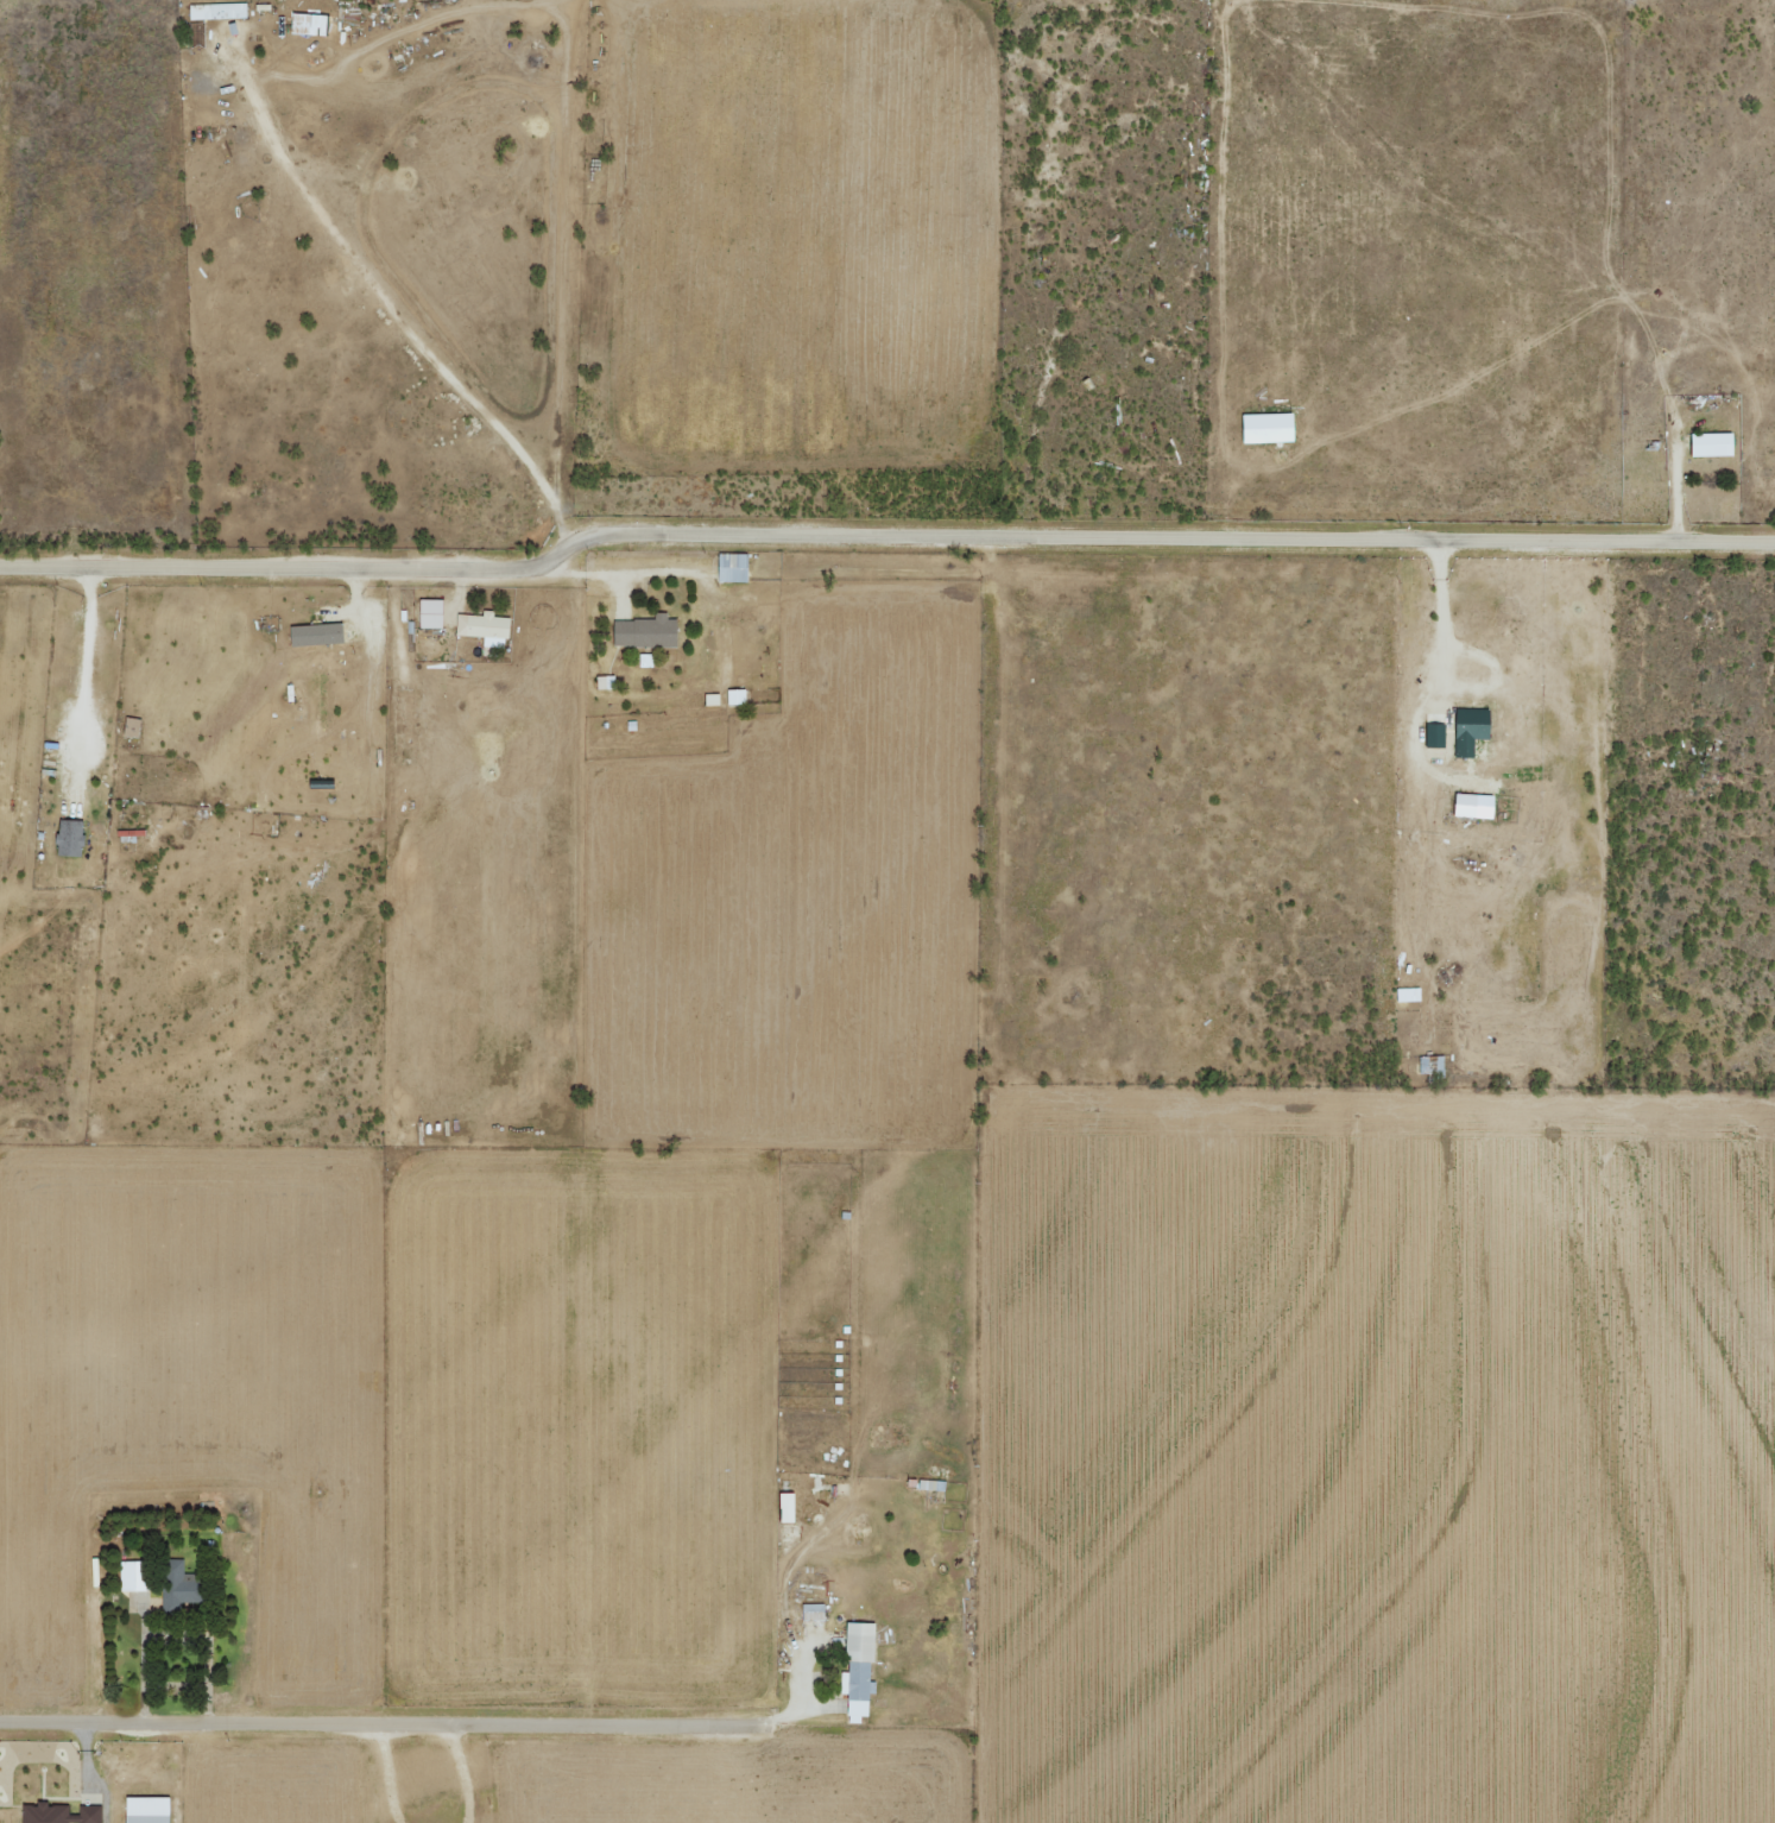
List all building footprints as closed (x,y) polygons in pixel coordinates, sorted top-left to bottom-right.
[(245,4),(188,5),(189,20),(246,19),(245,4)] [(289,35),(325,36),(326,15),(290,14),(289,35)] [(1240,415),(1241,444),(1292,443),(1291,414),(1240,415)] [(1731,434),(1689,435),(1690,457),(1731,456),(1731,434)] [(746,555),(717,554),(717,583),(746,584),(746,555)] [(441,629),(442,600),(418,600),(418,629),(441,629)] [(456,615),(455,636),(483,637),(482,648),(506,649),(508,618),(492,618),(493,612),(483,611),(482,616),(456,615)] [(613,620),(612,647),(676,648),(676,620),(667,620),(667,613),(654,613),(654,621),(613,620)] [(289,646),(342,645),(342,625),(288,626),(289,646)] [(614,677),(596,677),(596,690),(614,690),(614,677)] [(744,690),(726,691),(726,706),(745,705),(744,690)] [(704,707),(718,706),(718,695),(704,695),(704,707)] [(1453,759),(1473,759),(1473,740),(1488,740),(1488,710),(1454,709),(1453,759)] [(139,720),(124,718),(122,737),(137,739),(139,720)] [(1444,725),(1425,725),(1424,748),(1444,749),(1444,725)] [(1492,796),(1454,795),(1453,818),(1491,819),(1492,796)] [(81,858),(82,822),(57,821),(55,857),(81,858)] [(1419,1057),(1419,1074),(1443,1074),(1443,1057),(1419,1057)] [(792,1494),(778,1494),(778,1523),(792,1523),(792,1494)] [(181,1603),(199,1603),(200,1574),(183,1574),(183,1560),(162,1560),(161,1613),(181,1613),(181,1603)] [(143,1562),(119,1563),(119,1592),(144,1592),(143,1562)] [(871,1625),(847,1625),(845,1721),(869,1721),(871,1625)] [(124,1798),(124,1822),(167,1822),(168,1798),(124,1798)] [(101,1807),(77,1807),(77,1815),(68,1815),(68,1806),(46,1806),(46,1805),(21,1804),(21,1822),(101,1822),(101,1807)]
